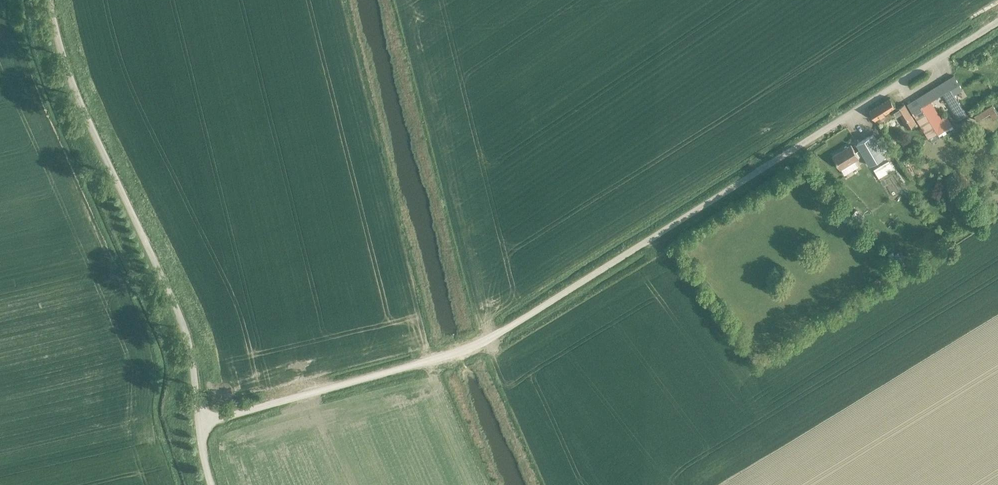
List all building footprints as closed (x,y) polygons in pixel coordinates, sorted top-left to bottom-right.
[(944,129),(928,103),(943,93),(959,119),(966,115),(953,94),(961,89),(953,76),(916,99),(923,111),(915,116),(929,138),(944,129)] [(908,129),(915,124),(904,105),(896,109),(890,99),(869,111),(875,120),(879,126),(899,114),(908,129)] [(974,115),(977,121),(989,114),(993,119),(997,116),(992,105),(974,115)] [(857,144),(862,153),(869,166),(886,156),(873,135),(857,144)] [(851,145),(837,153),(833,156),(841,169),(859,158),(851,145)] [(946,178),(951,185),(958,179),(954,172),(946,178)]
